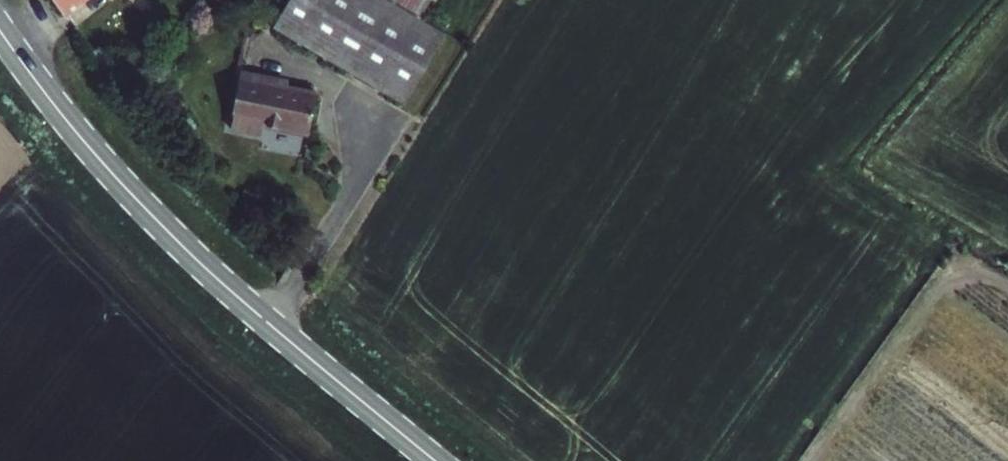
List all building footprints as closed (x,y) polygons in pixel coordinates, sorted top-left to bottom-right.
[(75,9),(87,0),(68,0),(75,9)] [(412,96),(457,22),(421,0),(295,0),(284,19),(412,96)] [(280,73),(251,69),(243,126),(270,130),(271,127),(321,134),(329,83),(279,76),(280,73)]
